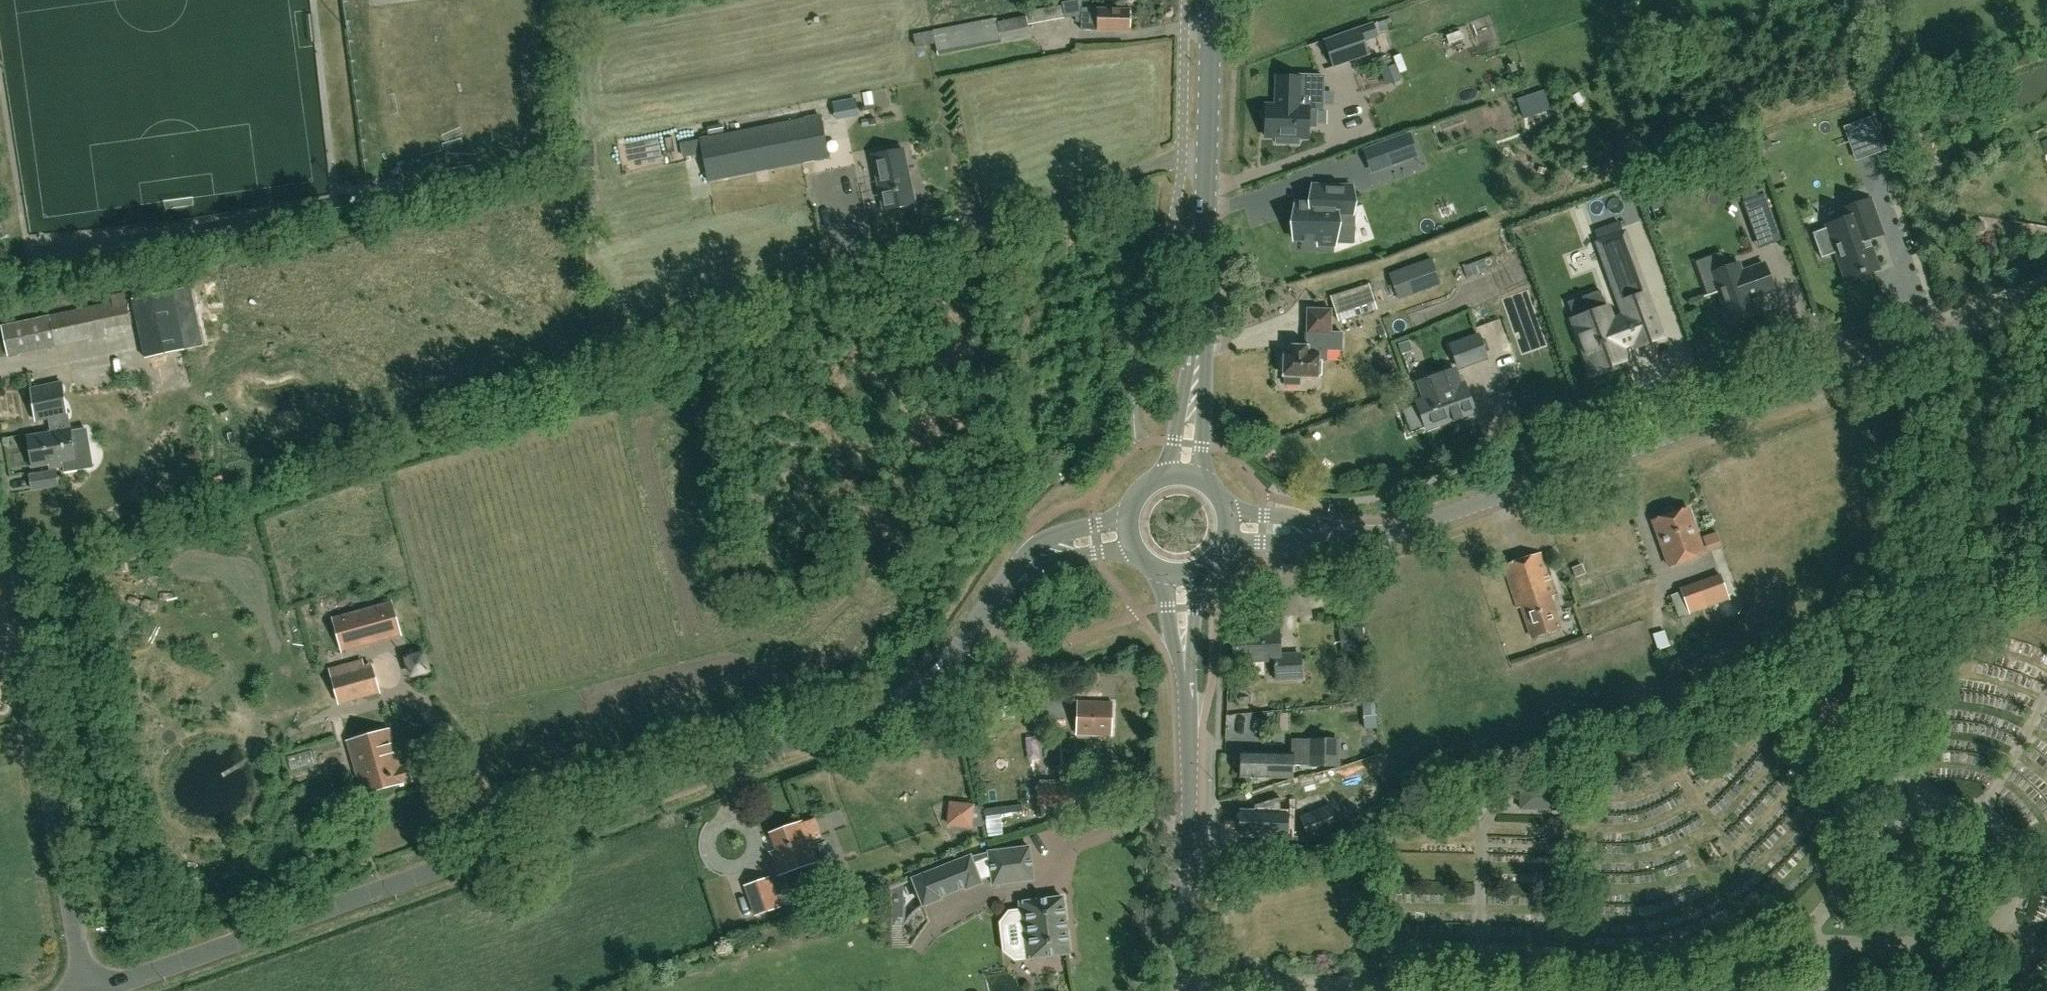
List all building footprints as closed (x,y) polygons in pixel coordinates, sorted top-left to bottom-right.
[(932,30),(938,57),(1002,45),(1002,44),(1030,38),(1028,25),(1064,18),(1061,2),(1061,0),(1053,0),(1054,7),(1028,12),(1029,16),(1026,17),(997,23),(996,18),(934,30),(932,30)] [(1097,8),(1097,9),(1082,9),(1081,11),(1081,22),(1081,30),(1097,30),(1097,31),(1129,31),(1130,9),(1097,8)] [(1388,32),(1384,20),(1374,24),(1374,23),(1359,29),(1358,27),(1323,40),(1332,68),(1369,55),(1364,42),(1379,37),(1378,35),(1388,32)] [(1382,69),(1390,66),(1386,55),(1371,60),(1374,71),(1382,69)] [(1401,80),(1396,64),(1390,66),(1382,69),(1387,85),(1401,80)] [(1322,107),(1323,77),(1296,76),(1296,78),(1262,77),(1261,106),(1296,107),(1296,106),(1322,107)] [(855,98),(833,103),(836,117),(858,113),(855,98)] [(828,157),(820,116),(701,139),(701,140),(681,144),(683,157),(703,153),(709,181),(828,157)] [(723,125),(707,127),(708,135),(724,132),(723,125)] [(1413,154),(1406,135),(1384,144),(1391,162),(1413,154)] [(883,210),(915,204),(903,149),(872,156),(883,210)] [(1350,222),(1351,187),(1312,186),(1311,202),(1295,202),(1294,240),(1318,241),(1318,244),(1334,244),(1334,222),(1350,222)] [(1775,221),(1766,194),(1743,203),(1752,229),(1775,221)] [(1882,232),(1871,201),(1844,211),(1847,220),(1827,227),(1846,278),(1859,273),(1860,275),(1864,273),(1864,272),(1877,267),(1867,238),(1882,232)] [(1598,243),(1606,263),(1632,254),(1624,234),(1598,243)] [(1398,300),(1441,284),(1432,258),(1388,274),(1398,300)] [(1774,291),(1765,265),(1742,273),(1739,264),(1712,274),(1729,321),(1756,312),(1750,296),(1757,294),(1758,297),(1774,291)] [(1339,322),(1377,309),(1369,284),(1331,296),(1339,322)] [(145,358),(203,345),(190,287),(132,300),(145,358)] [(1600,290),(1567,302),(1574,321),(1573,321),(1591,371),(1626,358),(1621,346),(1634,341),(1636,345),(1661,336),(1646,295),(1608,309),(1607,309),(1600,290)] [(8,355),(106,335),(105,328),(130,323),(124,293),(111,296),(112,302),(2,326),(8,355)] [(1283,354),(1283,358),(1280,357),(1280,372),(1282,372),(1282,375),(1285,376),(1285,383),(1300,384),(1301,376),(1318,377),(1318,363),(1326,363),(1326,352),(1341,352),(1342,334),(1332,334),(1332,309),(1308,309),(1307,347),(1291,347),(1291,354),(1283,354)] [(1449,344),(1458,370),(1488,359),(1479,333),(1449,344)] [(1401,354),(1412,351),(1408,341),(1397,344),(1401,354)] [(1460,385),(1455,369),(1418,381),(1415,375),(1394,382),(1397,389),(1400,395),(1404,405),(1416,401),(1426,430),(1475,412),(1464,384),(1460,385)] [(67,414),(61,383),(29,390),(36,420),(50,417),(53,430),(49,430),(49,433),(51,447),(54,446),(57,459),(63,458),(64,467),(65,473),(79,470),(72,427),(71,427),(68,413),(67,414)] [(53,469),(64,467),(63,458),(57,459),(54,446),(51,447),(49,433),(27,436),(32,467),(32,468),(49,466),(49,469),(53,469)] [(28,474),(31,491),(59,487),(56,469),(28,474)] [(1669,566),(1704,553),(1688,508),(1653,521),(1669,566)] [(1707,551),(1720,547),(1715,532),(1702,537),(1707,551)] [(1560,628),(1550,598),(1555,596),(1540,553),(1503,566),(1517,609),(1522,607),(1532,638),(1560,628)] [(1583,563),(1572,567),(1575,577),(1586,573),(1583,563)] [(1689,613),(1730,599),(1721,574),(1680,588),(1689,613)] [(341,653),(401,635),(392,601),(331,618),(341,653)] [(1281,655),(1279,624),(1261,625),(1261,631),(1233,632),(1235,662),(1275,660),(1276,679),(1301,678),(1300,654),(1281,655)] [(1366,652),(1363,627),(1340,630),(1343,655),(1366,652)] [(339,706),(381,694),(372,662),(330,673),(339,706)] [(1111,735),(1112,702),(1078,701),(1077,734),(1111,735)] [(363,794),(378,790),(404,783),(412,780),(407,765),(400,767),(389,729),(348,741),(363,794)] [(1337,766),(1338,740),(1291,739),(1291,754),(1273,753),(1241,752),(1241,777),(1292,778),(1292,765),(1337,766)] [(1054,812),(1064,812),(1064,807),(1074,807),(1075,785),(1037,784),(1037,813),(1054,814),(1054,812)] [(1571,811),(1571,787),(1520,785),(1519,810),(1571,811)] [(979,827),(981,807),(973,806),(973,805),(951,803),(948,824),(971,827),(972,826),(979,827)] [(1309,840),(1339,828),(1329,804),(1300,816),(1309,840)] [(1286,841),(1287,815),(1271,815),(1271,813),(1240,812),(1239,834),(1259,834),(1259,840),(1286,841)] [(816,862),(807,837),(810,836),(813,836),(817,835),(818,832),(815,822),(812,821),(808,822),(806,825),(803,826),(802,822),(771,833),(778,850),(772,852),(780,874),(816,862)] [(992,884),(1033,879),(1029,846),(988,852),(992,884)] [(980,882),(970,857),(913,879),(923,905),(939,898),(938,896),(965,885),(966,888),(980,882)] [(799,904),(816,898),(808,875),(791,881),(799,904)] [(755,917),(768,912),(777,909),(780,908),(770,876),(744,885),(755,917)] [(1069,953),(1062,897),(1020,902),(1024,942),(1034,941),(1036,956),(1033,956),(1033,955),(1031,955),(1031,956),(1031,958),(1069,953)]
